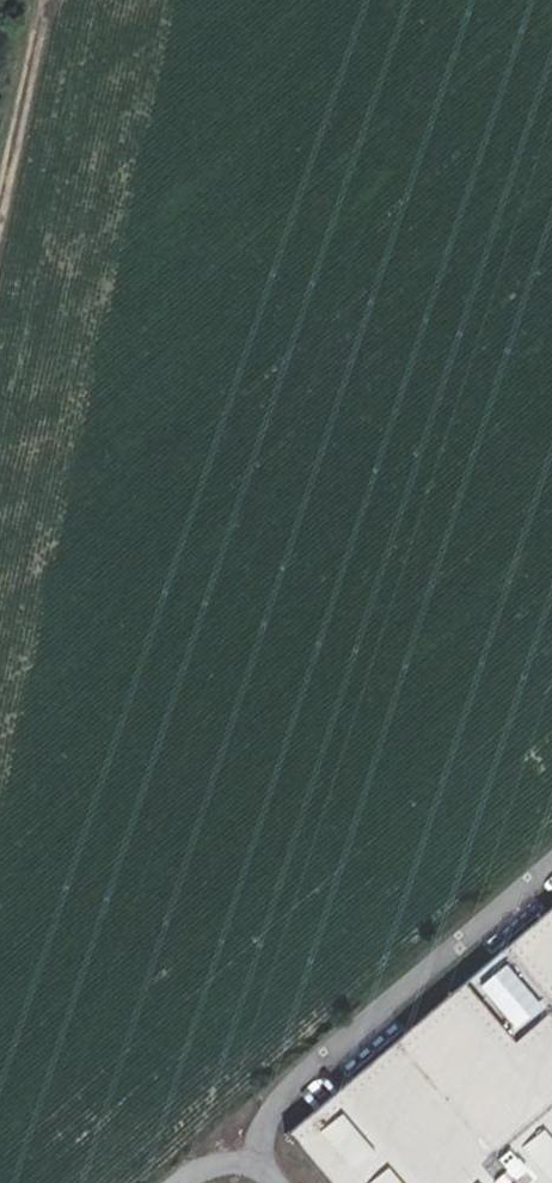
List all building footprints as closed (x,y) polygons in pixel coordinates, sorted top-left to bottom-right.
[(285,1139),(322,1182),(551,1182),(551,911),(285,1139)]
